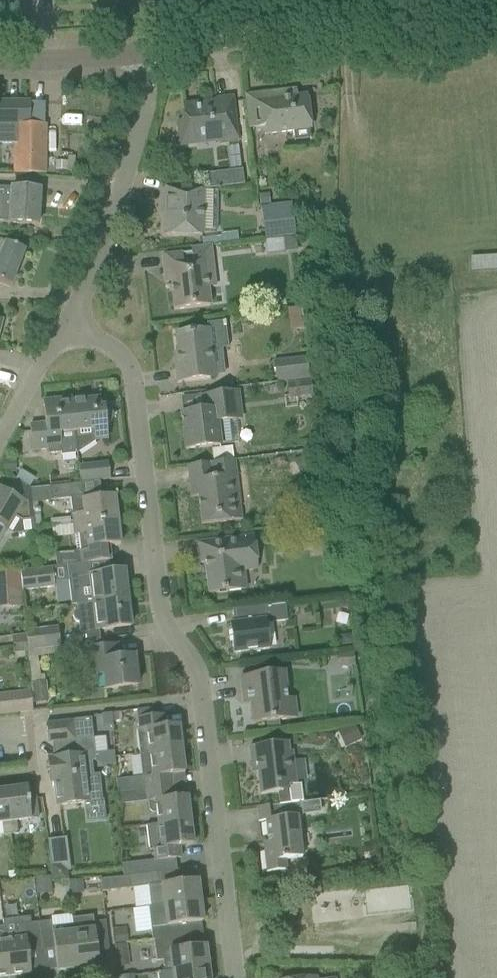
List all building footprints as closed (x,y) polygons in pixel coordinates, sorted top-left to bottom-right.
[(309,129),(308,115),(305,96),(295,97),(294,90),(245,97),(249,129),(264,127),(265,135),(309,129)] [(179,146),(199,144),(217,142),(217,145),(236,143),(231,99),(215,100),(215,103),(182,107),(184,123),(177,124),(179,146)] [(13,145),(13,173),(25,174),(45,174),(45,125),(43,125),(29,125),(30,103),(30,102),(0,102),(0,145),(13,145)] [(30,103),(29,125),(43,125),(43,104),(30,103)] [(65,162),(53,161),(53,170),(65,171),(65,162)] [(242,184),(241,171),(222,173),(223,186),(242,184)] [(17,224),(37,225),(39,190),(19,189),(0,188),(0,222),(17,224)] [(162,188),(161,215),(164,215),(163,236),(184,236),(200,236),(200,233),(215,234),(216,193),(201,193),(190,192),(190,189),(182,188),(162,188)] [(267,195),(258,196),(259,207),(269,206),(267,195)] [(262,207),(266,238),(280,236),(292,234),(294,234),(289,204),(269,206),(262,207)] [(295,249),(294,234),(292,234),(280,236),(282,251),(295,249)] [(282,251),(280,236),(266,238),(268,252),(282,251)] [(200,240),(201,248),(209,247),(223,246),(222,238),(200,240)] [(9,287),(24,251),(6,243),(0,241),(0,283),(9,287)] [(173,312),(193,309),(208,308),(206,290),(214,289),(209,247),(201,248),(190,249),(190,255),(161,258),(164,285),(170,284),(173,312)] [(471,256),(472,270),(496,268),(496,255),(471,256)] [(206,332),(175,335),(177,355),(173,356),(176,384),(213,379),(210,351),(228,348),(224,323),(206,325),(206,332)] [(306,358),(273,362),(275,384),(309,379),(306,358)] [(312,399),(310,383),(288,386),(290,402),(312,399)] [(184,451),(204,449),(218,447),(215,424),(239,422),(236,394),(202,398),(204,413),(180,415),(184,451)] [(98,398),(71,401),(71,402),(76,441),(106,438),(105,424),(110,423),(115,416),(108,410),(103,410),(103,409),(99,409),(98,398)] [(71,402),(71,401),(71,399),(42,402),(44,425),(28,427),(31,452),(48,450),(48,454),(60,453),(61,456),(77,454),(76,445),(76,441),(71,402)] [(5,457),(6,468),(15,468),(15,456),(5,457)] [(292,463),(299,478),(310,472),(303,458),(292,463)] [(200,526),(220,523),(240,521),(233,462),(213,464),(213,463),(186,466),(190,499),(196,498),(200,526)] [(78,483),(88,482),(108,480),(106,464),(77,467),(78,483)] [(5,493),(0,490),(0,541),(8,526),(13,517),(21,521),(32,520),(30,505),(30,501),(29,491),(29,489),(13,480),(5,493)] [(79,500),(82,525),(116,520),(113,496),(97,498),(95,483),(77,485),(79,500)] [(110,561),(108,546),(119,545),(116,520),(82,525),(72,526),(73,536),(74,536),(76,552),(56,554),(57,567),(65,566),(89,564),(110,561)] [(209,594),(229,591),(244,589),(242,571),(257,569),(253,536),(196,543),(199,563),(205,563),(209,594)] [(92,603),(125,600),(122,571),(90,575),(89,564),(65,566),(69,606),(76,606),(92,603)] [(52,568),(19,571),(21,590),(54,587),(52,568)] [(13,573),(0,574),(0,608),(19,606),(16,573),(13,573)] [(125,600),(92,603),(76,606),(76,610),(74,613),(73,615),(72,617),(73,619),(75,621),(78,623),(80,645),(99,643),(99,631),(129,627),(125,600)] [(285,604),(250,609),(230,611),(233,633),(229,633),(231,654),(269,650),(266,624),(287,621),(285,604)] [(25,632),(25,634),(25,635),(27,651),(60,648),(58,628),(25,632)] [(27,651),(25,635),(13,637),(17,665),(28,664),(27,651)] [(85,649),(86,657),(89,677),(102,675),(104,691),(136,687),(132,658),(117,660),(115,645),(85,649)] [(352,653),(338,654),(339,668),(354,667),(352,653)] [(277,720),(288,719),(297,718),(295,698),(286,699),(282,672),(238,677),(240,698),(247,697),(250,723),(265,722),(270,721),(277,720)] [(33,702),(47,701),(45,682),(31,683),(33,702)] [(0,696),(0,715),(32,711),(29,693),(0,696)] [(138,755),(148,753),(179,749),(176,726),(162,727),(161,716),(147,717),(147,709),(134,711),(137,731),(136,731),(138,755)] [(111,714),(101,715),(102,727),(112,726),(111,714)] [(90,719),(45,724),(46,734),(50,737),(50,743),(47,744),(48,745),(53,744),(55,758),(47,759),(49,784),(53,783),(56,807),(84,803),(86,823),(105,821),(103,801),(101,801),(99,775),(90,776),(89,762),(95,761),(93,739),(90,719)] [(270,721),(265,722),(267,734),(279,732),(277,720),(270,721)] [(352,723),(336,731),(345,748),(361,740),(352,723)] [(278,805),(300,803),(302,802),(300,783),(295,784),(291,751),(287,751),(286,743),(248,748),(250,768),(255,767),(259,795),(277,793),(278,805)] [(144,778),(146,790),(169,787),(168,775),(182,773),(179,749),(148,753),(138,755),(142,778),(144,778)] [(169,787),(146,790),(148,810),(152,814),(155,813),(157,825),(188,821),(185,797),(171,799),(169,787)] [(15,821),(37,819),(33,788),(4,791),(10,835),(17,834),(15,821)] [(1,824),(2,836),(10,835),(4,791),(0,792),(0,824),(1,824)] [(301,817),(300,803),(278,805),(254,808),(256,822),(263,821),(267,850),(262,850),(265,872),(285,870),(284,861),(302,858),(297,818),(301,817)] [(191,845),(188,821),(157,825),(145,826),(148,851),(152,851),(154,861),(121,865),(123,877),(174,871),(173,859),(179,859),(177,847),(191,845)] [(66,869),(67,872),(69,872),(66,840),(49,842),(52,866),(55,866),(62,866),(66,869)] [(55,866),(52,866),(52,882),(67,881),(67,872),(66,869),(62,866),(55,866)] [(150,908),(198,902),(195,881),(176,883),(174,871),(123,877),(100,879),(102,892),(111,891),(148,886),(150,908)] [(50,877),(36,878),(37,895),(51,894),(50,877)] [(69,882),(70,895),(82,893),(81,881),(69,882)] [(153,941),(183,937),(181,925),(201,923),(198,902),(150,908),(148,908),(152,940),(153,940),(153,941)] [(95,947),(107,946),(104,921),(93,922),(92,916),(72,919),(72,924),(71,924),(72,933),(76,969),(97,967),(95,947)] [(38,930),(37,923),(30,924),(29,917),(2,921),(2,927),(3,938),(8,977),(29,975),(27,953),(41,951),(38,930)] [(50,921),(37,923),(38,930),(41,951),(41,953),(53,952),(55,972),(76,969),(72,933),(71,924),(51,927),(50,921)] [(115,931),(117,946),(125,945),(123,930),(115,931)] [(169,959),(171,971),(206,967),(204,946),(184,949),(183,937),(153,941),(156,961),(169,959)] [(114,947),(117,968),(130,967),(127,945),(114,947)] [(171,971),(157,972),(158,977),(207,977),(206,967),(171,971)]
